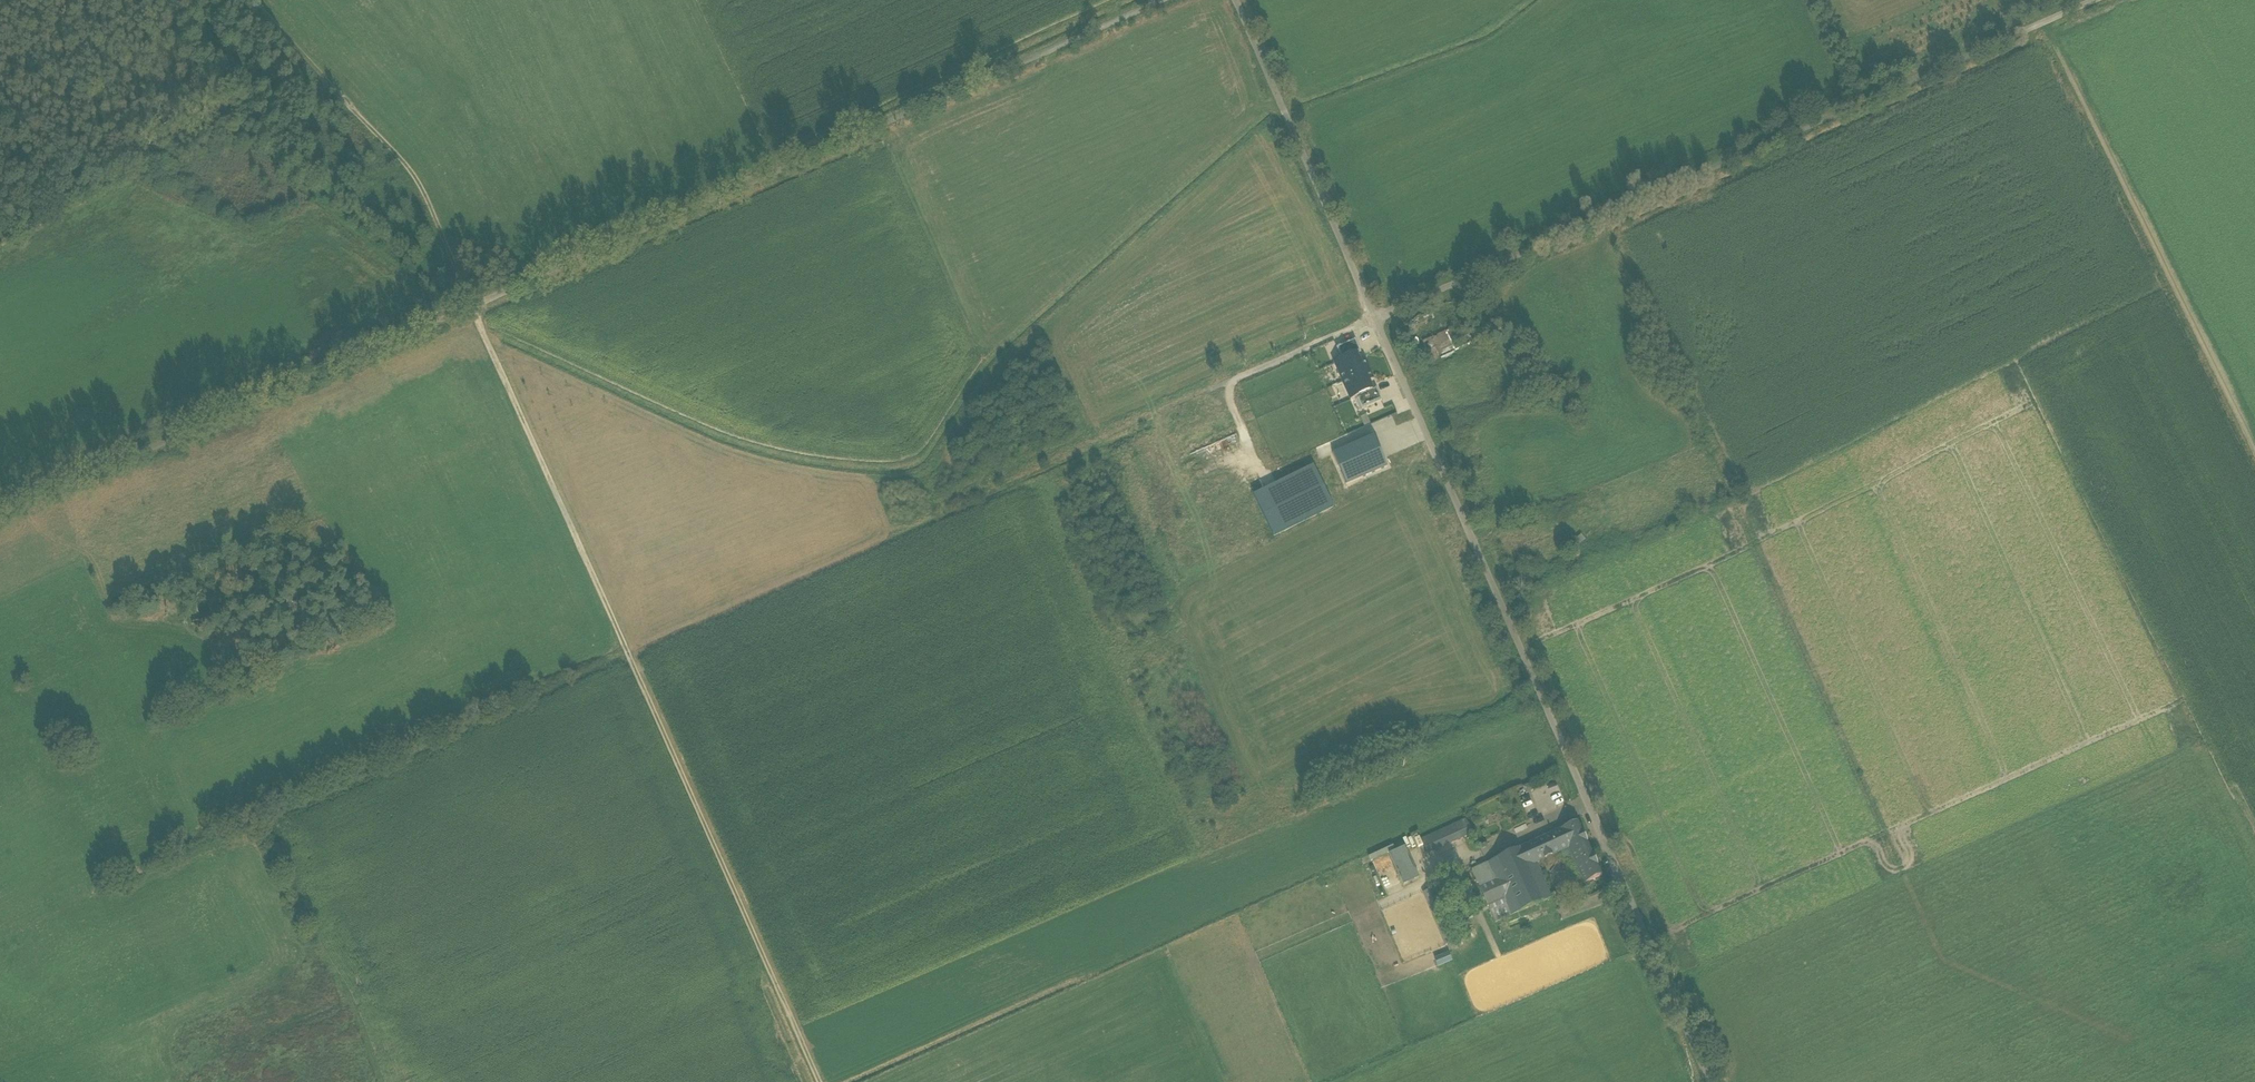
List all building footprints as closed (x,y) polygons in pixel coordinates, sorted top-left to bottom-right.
[(1470,321),(1461,325),(1472,343),(1479,340),(1477,335),(1478,334),(1470,321)] [(1461,325),(1421,342),(1432,363),(1472,343),(1461,325)] [(1354,350),(1333,360),(1341,380),(1342,380),(1342,381),(1363,372),(1363,370),(1354,350)] [(1363,370),(1363,372),(1371,391),(1378,407),(1385,404),(1392,420),(1402,416),(1395,400),(1394,400),(1379,364),(1363,370)] [(1363,372),(1342,381),(1342,380),(1341,380),(1319,389),(1324,401),(1326,401),(1330,409),(1371,391),(1363,372)] [(1330,409),(1300,422),(1304,430),(1268,447),(1279,468),(1285,481),(1362,448),(1363,448),(1382,440),(1376,426),(1392,420),(1385,404),(1378,407),(1371,391),(1330,409)] [(1285,481),(1254,496),(1273,536),(1352,498),(1351,498),(1359,494),(1359,493),(1363,491),(1416,465),(1407,446),(1370,464),(1363,448),(1362,448),(1285,481)] [(1466,820),(1421,840),(1427,854),(1472,834),(1466,820)] [(1578,823),(1560,831),(1568,849),(1584,884),(1602,876),(1578,823)] [(1560,831),(1472,871),(1495,923),(1552,898),(1536,864),(1568,849),(1560,831)] [(1401,842),(1387,848),(1389,853),(1403,847),(1401,842)] [(1402,885),(1419,878),(1405,847),(1388,854),(1402,885)] [(1371,861),(1388,853),(1386,848),(1369,855),(1371,861)] [(1455,940),(1434,889),(1423,893),(1445,945),(1455,940)] [(1437,967),(1452,961),(1448,951),(1433,957),(1437,967)]
